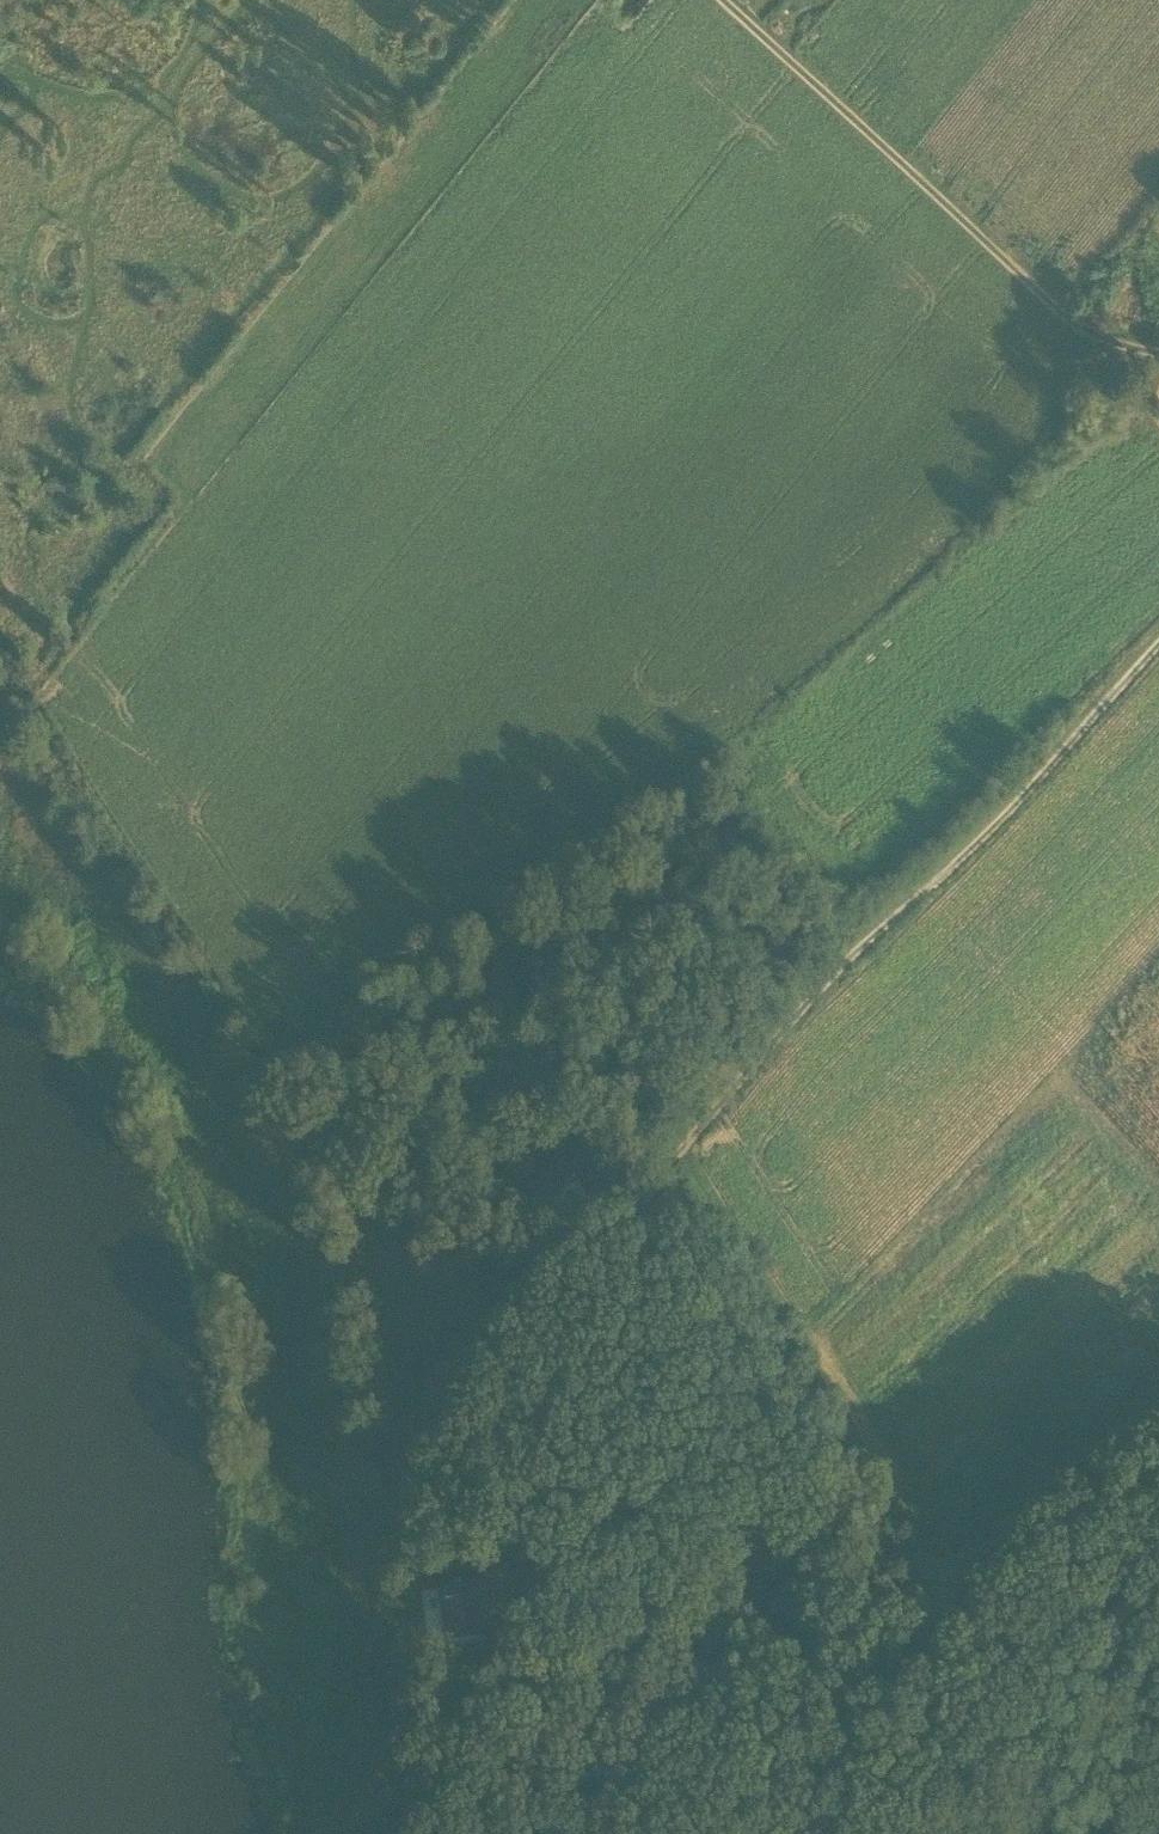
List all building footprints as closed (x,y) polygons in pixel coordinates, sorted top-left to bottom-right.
[(1139,368),(1133,375),(1141,381),(1147,374),(1139,368)] [(524,1127),(525,1114),(511,1114),(510,1127),(524,1127)]
